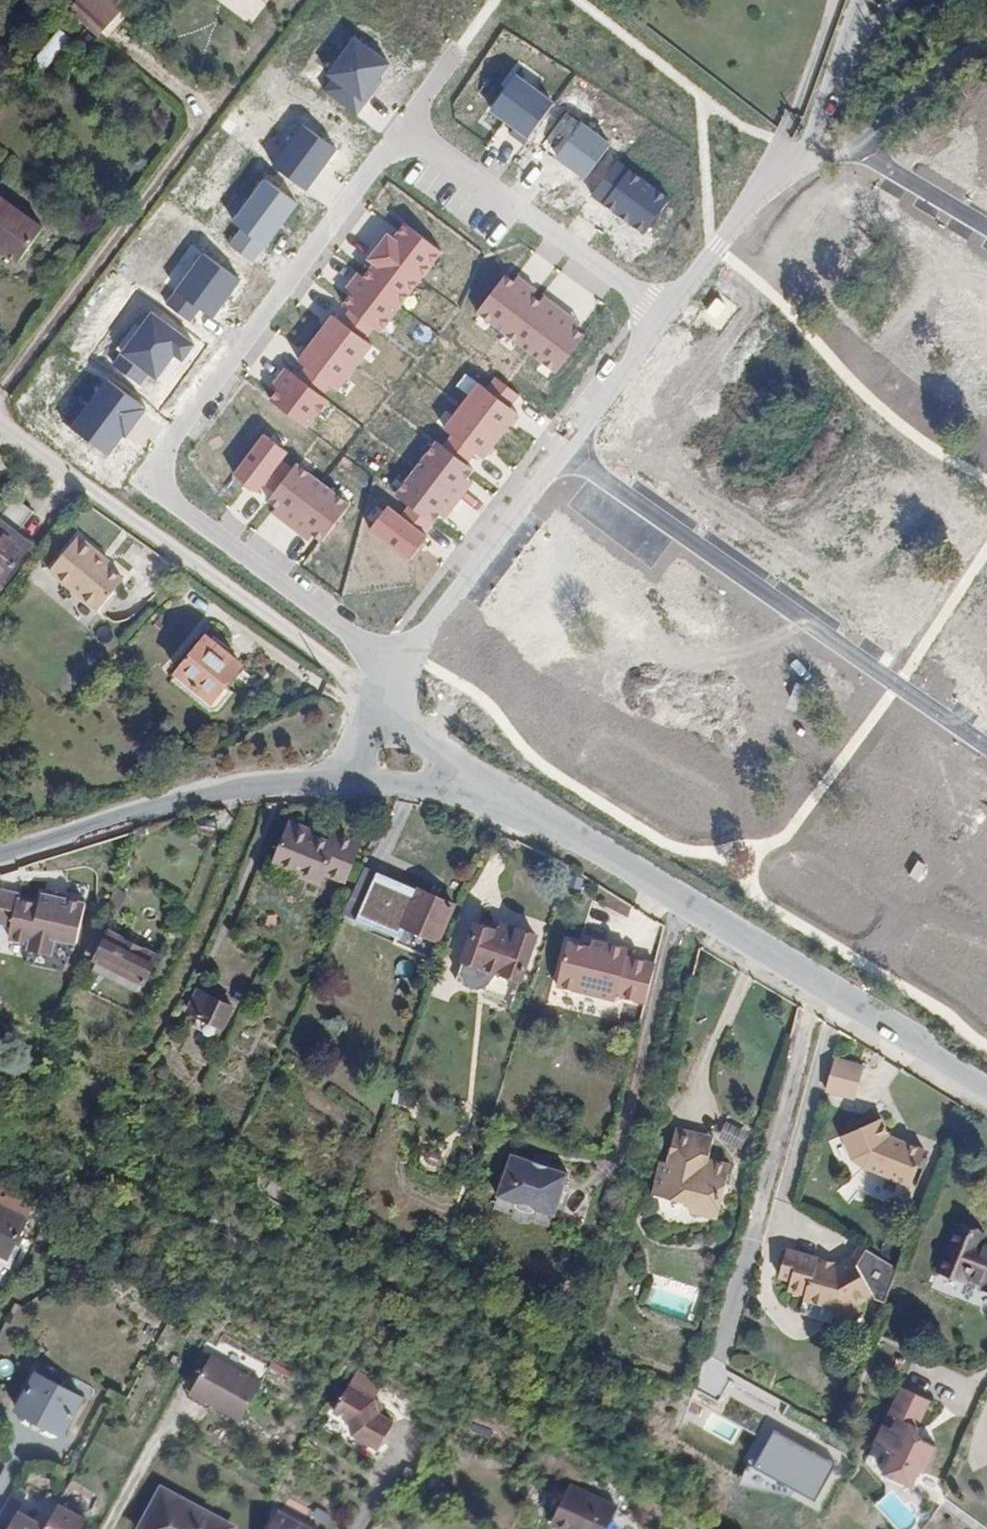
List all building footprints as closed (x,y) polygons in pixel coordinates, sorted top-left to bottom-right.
[(103,34),(115,20),(92,0),(77,0),(72,6),(103,34)] [(115,20),(119,14),(103,0),(92,0),(115,20)] [(42,71),(71,40),(60,30),(31,61),(42,71)] [(1,581),(32,544),(16,531),(34,511),(17,497),(0,518),(0,580),(1,581)] [(51,569),(100,608),(113,592),(126,577),(108,563),(101,557),(104,553),(80,533),(51,569)] [(108,563),(111,559),(104,553),(101,557),(108,563)] [(119,595),(113,592),(100,608),(106,612),(119,595)] [(228,684),(244,664),(208,635),(179,671),(215,700),(228,684)] [(173,679),(209,708),(215,700),(179,671),(173,679)] [(236,691),(228,684),(215,700),(209,708),(217,714),(236,691)] [(292,820),(290,827),(314,836),(317,830),(292,820)] [(330,841),(314,836),(290,827),(276,862),(323,881),(326,874),(347,882),(361,844),(333,833),(330,841)] [(121,906),(129,889),(119,884),(111,901),(121,906)] [(400,936),(436,951),(455,903),(420,888),(400,936)] [(21,894),(0,890),(0,920),(13,923),(10,936),(32,941),(27,961),(64,969),(78,941),(88,902),(44,892),(41,903),(20,899),(21,894)] [(521,931),(518,938),(500,931),(478,924),(458,979),(514,1000),(536,937),(521,931)] [(500,931),(518,938),(521,931),(502,924),(500,931)] [(110,932),(98,960),(142,982),(145,983),(159,956),(110,932)] [(606,946),(592,943),(590,950),(605,953),(606,946)] [(605,953),(590,950),(569,945),(557,994),(615,1008),(617,1003),(646,1010),(656,966),(627,958),(629,951),(606,946),(605,953)] [(138,991),(142,982),(98,960),(93,971),(138,991)] [(227,1027),(235,1009),(196,990),(188,1008),(227,1027)] [(830,1075),(858,1083),(859,1084),(864,1067),(835,1059),(830,1075)] [(156,1088),(161,1078),(151,1073),(145,1083),(156,1088)] [(854,1098),(858,1083),(830,1075),(826,1090),(854,1098)] [(881,1118),(842,1135),(852,1158),(859,1155),(865,1167),(910,1185),(923,1149),(905,1141),(904,1143),(892,1139),(881,1118)] [(713,1137),(678,1128),(670,1161),(660,1159),(652,1191),(689,1200),(687,1207),(717,1214),(729,1167),(707,1162),(713,1137)] [(535,1211),(548,1170),(494,1151),(480,1191),(535,1211)] [(0,1207),(0,1254),(7,1257),(25,1220),(0,1207)] [(940,1272),(967,1281),(969,1277),(986,1282),(986,1246),(981,1244),(984,1234),(955,1226),(940,1272)] [(840,1325),(859,1315),(853,1304),(863,1298),(861,1295),(866,1293),(846,1260),(835,1267),(816,1262),(817,1259),(786,1250),(778,1278),(789,1281),(786,1292),(804,1297),(803,1302),(831,1310),(840,1325)] [(964,1291),(967,1281),(940,1272),(936,1283),(964,1291)] [(692,1315),(697,1290),(653,1281),(648,1306),(692,1315)] [(249,1371),(214,1352),(194,1390),(229,1408),(249,1371)] [(63,1433),(83,1399),(38,1374),(18,1408),(63,1433)] [(353,1385),(339,1411),(352,1418),(357,1433),(384,1447),(398,1419),(375,1406),(373,1396),(353,1385)] [(925,1396),(893,1385),(884,1412),(894,1416),(890,1427),(880,1423),(872,1444),(891,1450),(884,1471),(886,1472),(915,1482),(919,1467),(925,1469),(935,1441),(922,1437),(915,1424),(925,1396)] [(894,1416),(884,1412),(880,1423),(890,1427),(894,1416)] [(812,1472),(824,1452),(796,1436),(784,1457),(812,1472)] [(891,1450),(872,1444),(865,1464),(884,1471),(891,1450)] [(915,1482),(886,1472),(891,1483),(903,1487),(915,1482)] [(553,1524),(565,1528),(629,1528),(635,1515),(569,1486),(553,1524)] [(233,1526),(164,1489),(143,1528),(232,1528),(233,1526)] [(16,1506),(4,1528),(79,1528),(86,1516),(56,1500),(46,1521),(16,1506)] [(279,1510),(269,1528),(312,1528),(279,1510)]
